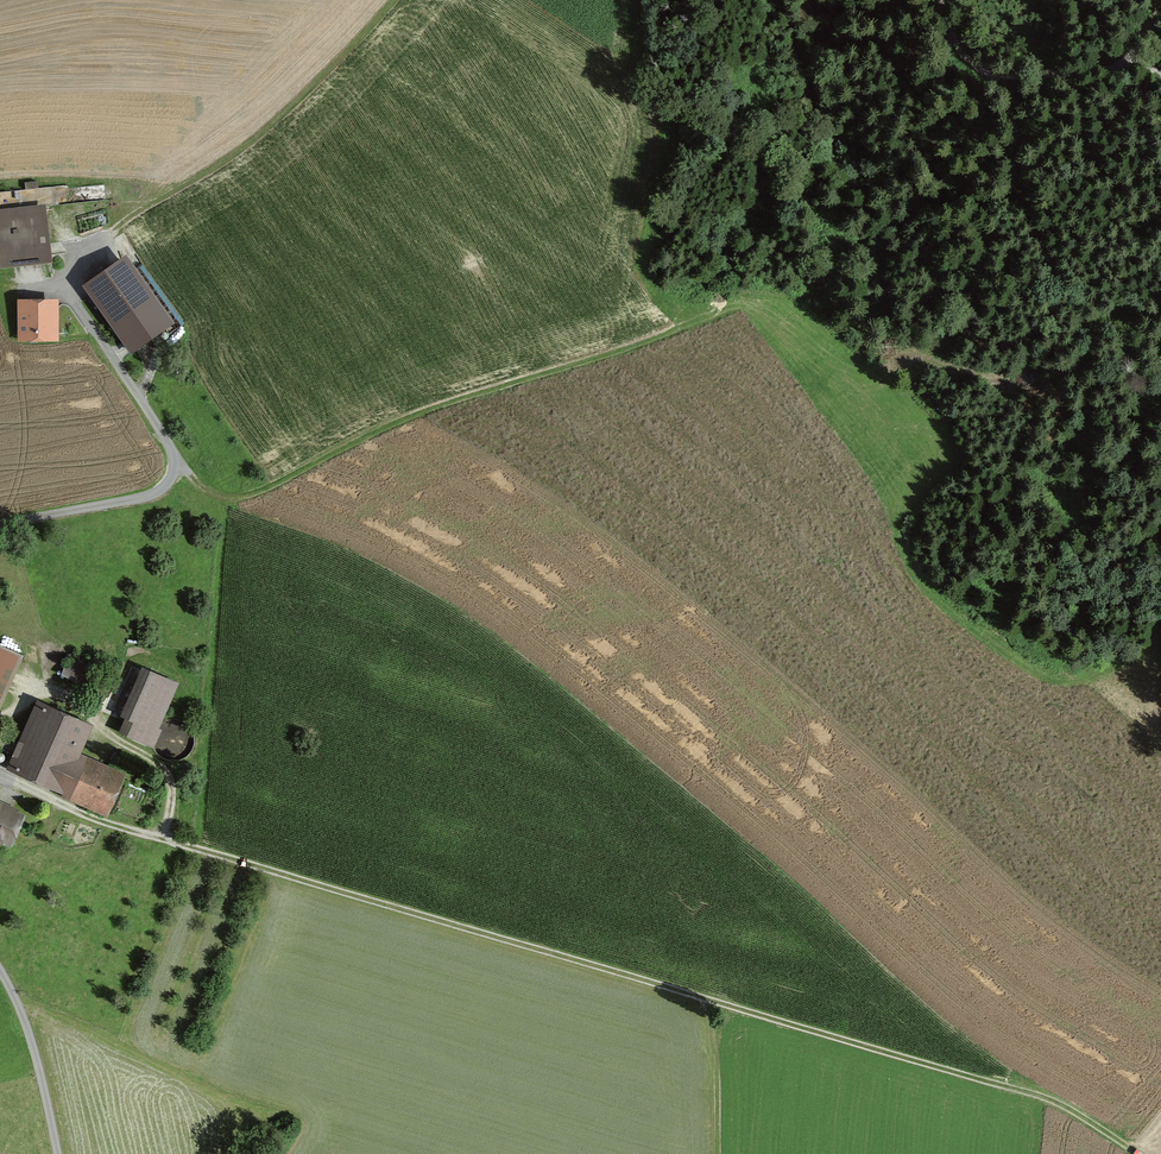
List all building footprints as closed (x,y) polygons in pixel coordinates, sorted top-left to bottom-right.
[(0,214),(0,267),(59,261),(53,209),(0,214)] [(137,264),(102,289),(149,355),(184,330),(137,264)] [(67,305),(27,304),(26,341),(66,342),(67,305)] [(0,652),(0,693),(15,658),(0,652)] [(172,686),(133,669),(113,713),(126,719),(119,736),(145,747),(172,686)] [(83,729),(32,706),(2,775),(98,818),(116,777),(71,757),(83,729)] [(0,810),(0,843),(7,846),(19,818),(0,810)]
